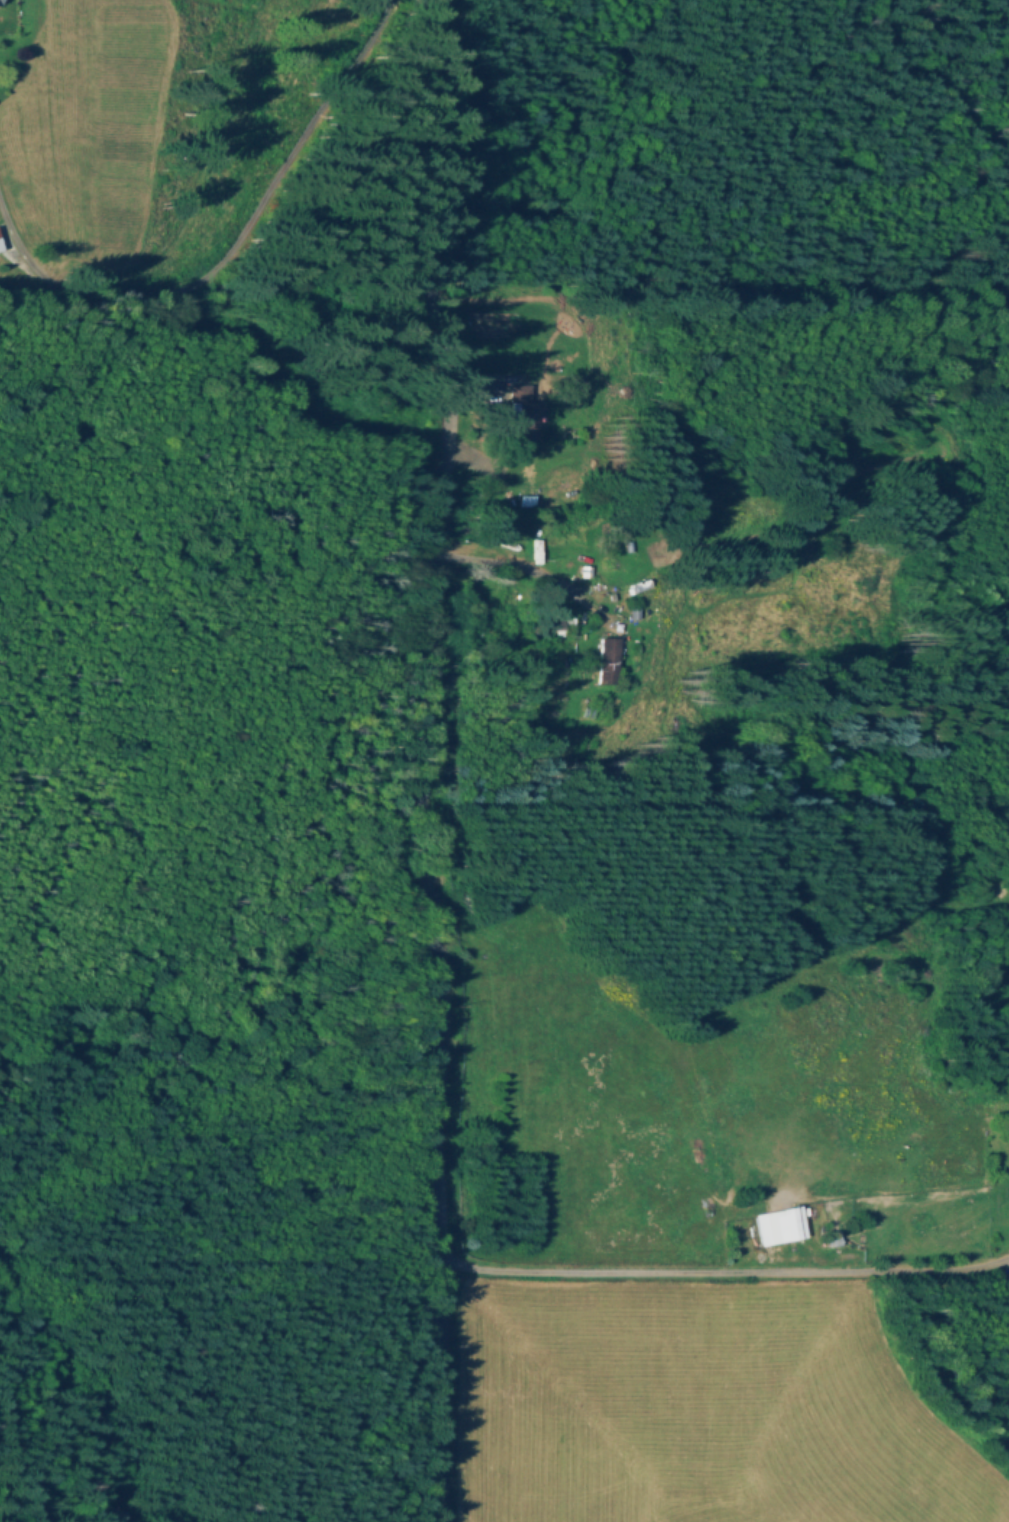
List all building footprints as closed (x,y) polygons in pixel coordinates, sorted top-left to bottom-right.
[(529,405),(529,387),(510,388),(512,443),(535,442),(534,416),(540,416),(540,405),(529,405)] [(638,606),(629,607),(630,620),(639,619),(638,606)] [(562,635),(562,620),(546,620),(546,635),(562,635)] [(598,686),(619,686),(619,638),(598,638),(598,686)] [(759,1247),(803,1238),(796,1206),(752,1215),(759,1247)]
